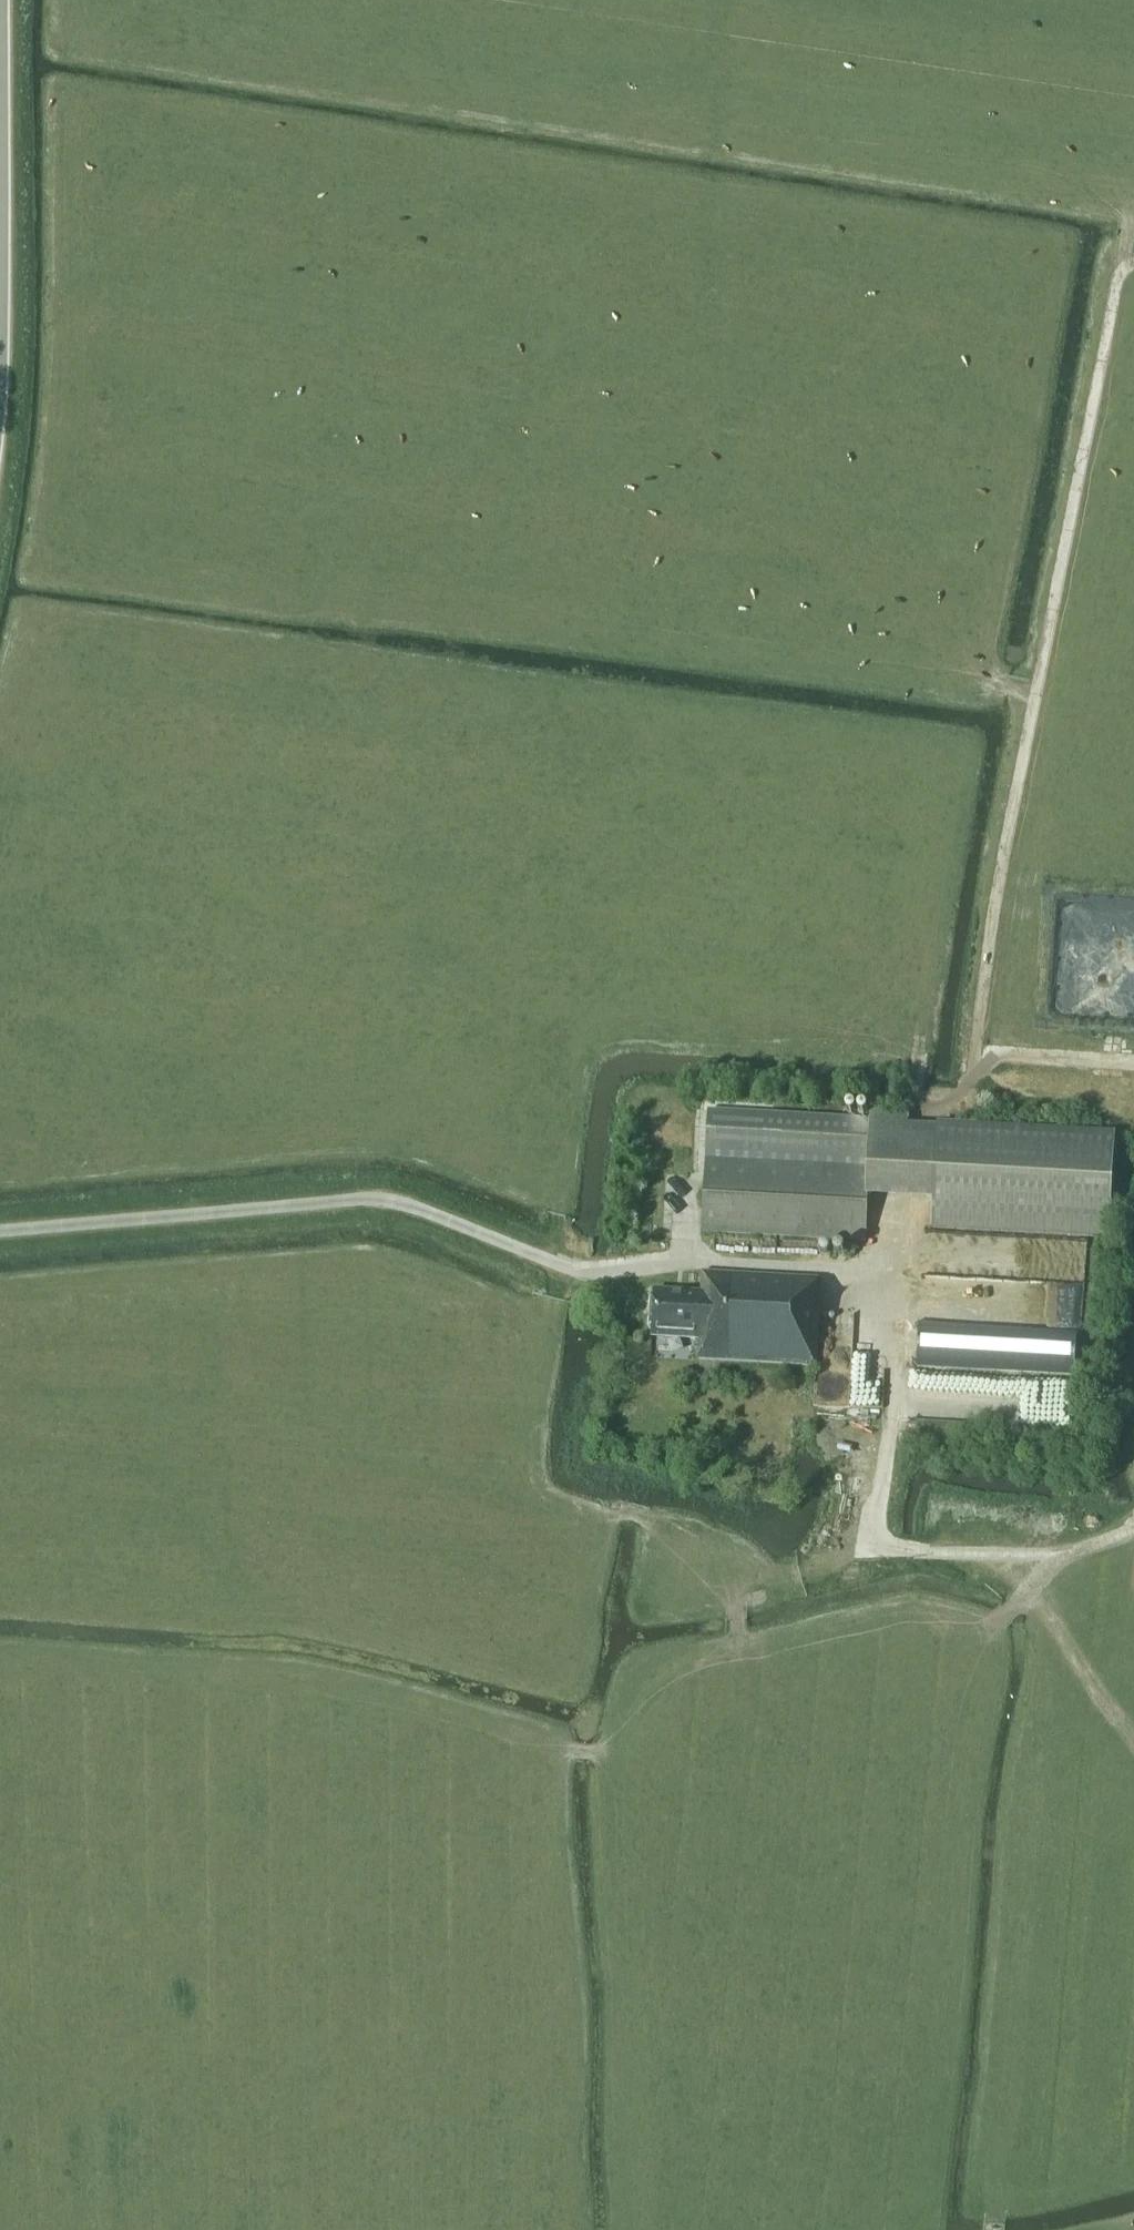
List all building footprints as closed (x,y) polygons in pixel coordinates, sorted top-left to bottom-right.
[(869,1161),(872,1120),(709,1111),(707,1152),(869,1161)] [(869,1168),(867,1196),(901,1198),(934,1200),(939,1123),(913,1122),(872,1120),(869,1161),(869,1168)] [(1115,1134),(939,1123),(934,1200),(933,1228),(1109,1238),(1115,1134)] [(702,1232),(865,1241),(867,1196),(869,1168),(706,1159),(702,1232)] [(816,1311),(818,1279),(703,1273),(701,1293),(654,1291),(651,1336),(699,1338),(698,1359),(816,1366),(819,1311),(816,1311)] [(1080,1328),(925,1322),(924,1367),(1079,1372),(1080,1328)]
